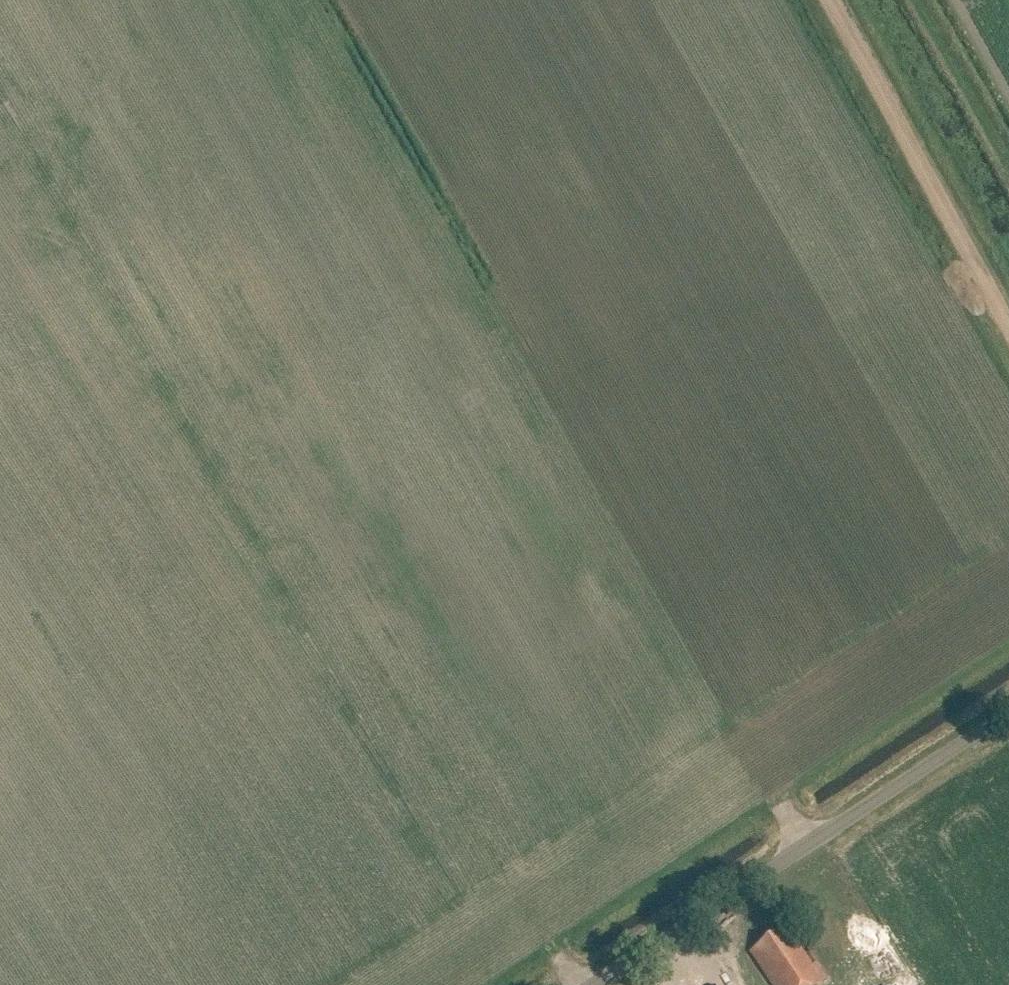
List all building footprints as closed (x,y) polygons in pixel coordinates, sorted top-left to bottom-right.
[(789,928),(750,953),(771,984),(818,984),(827,979),(816,962),(813,965),(789,928)]
